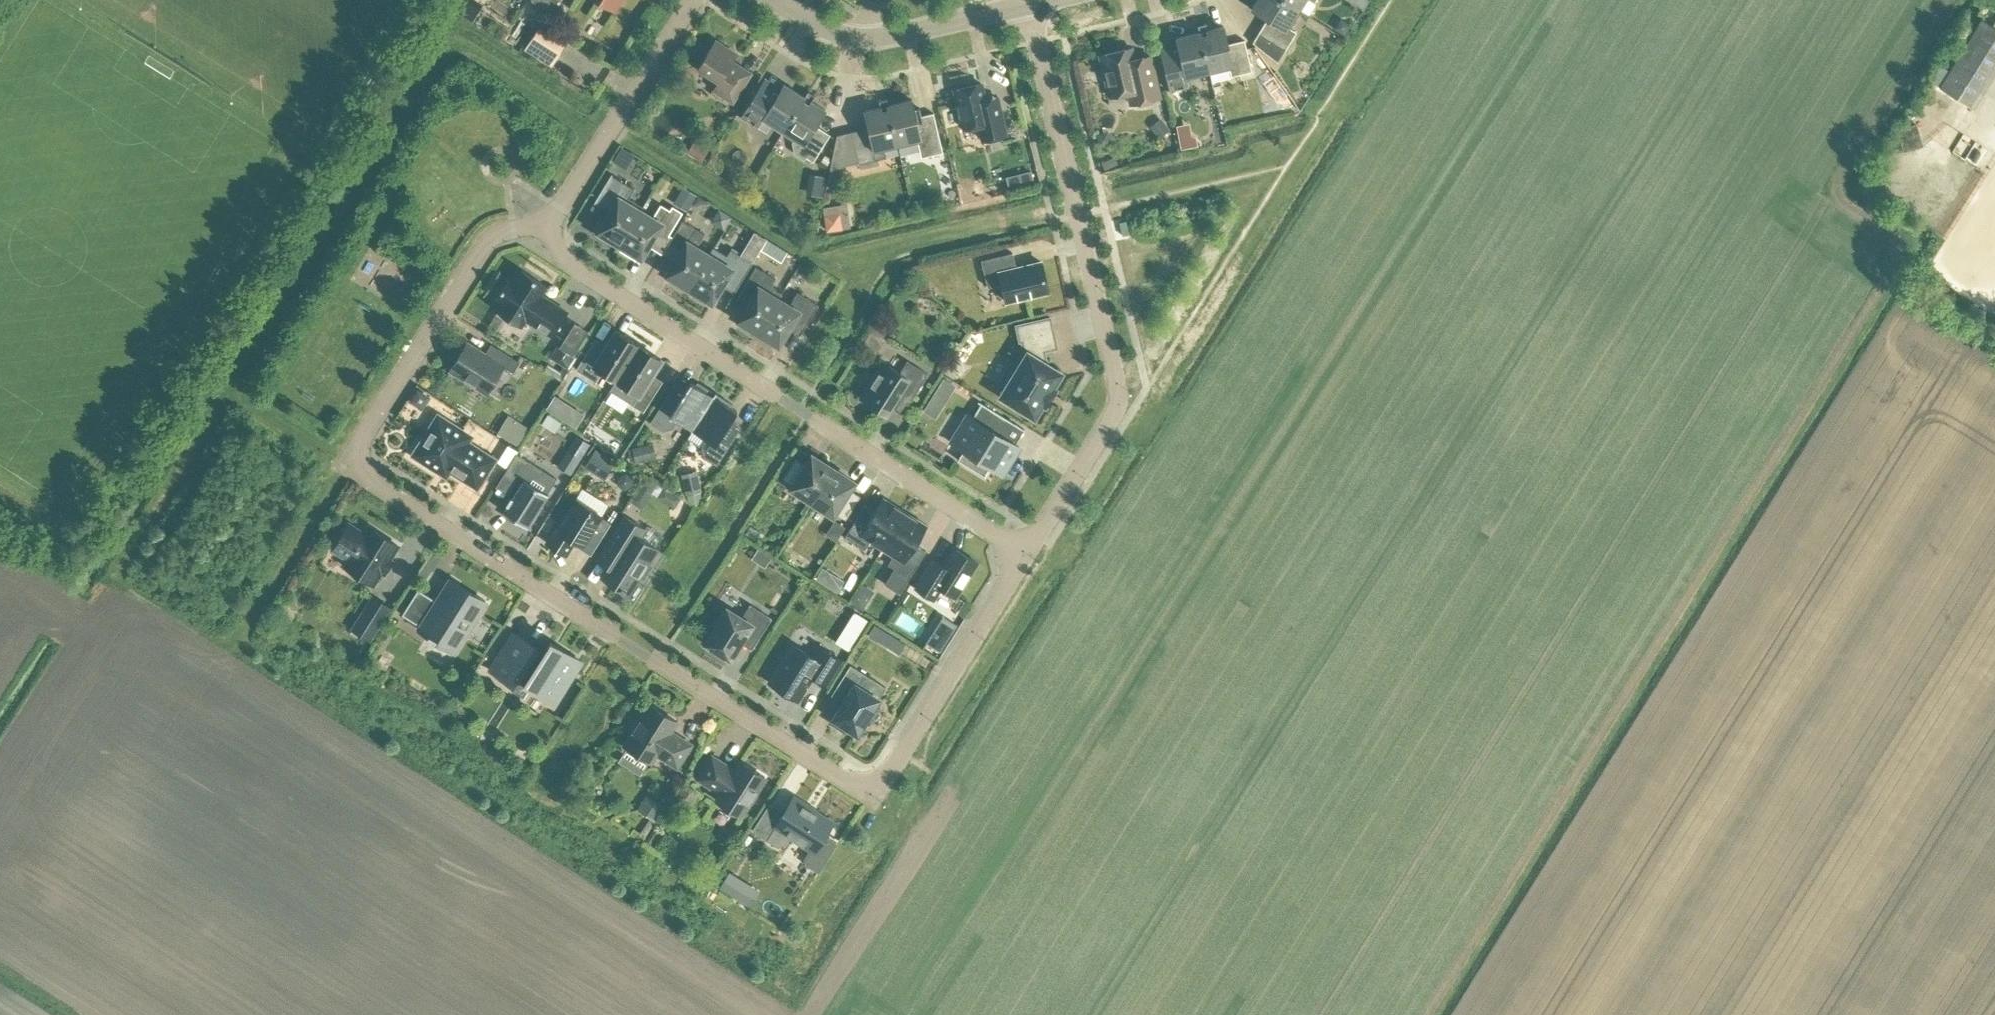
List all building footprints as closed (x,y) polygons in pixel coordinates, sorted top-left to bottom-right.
[(454,8),(471,18),(479,4),(472,0),(458,0),(454,8)] [(516,0),(497,0),(495,2),(509,11),(516,0)] [(530,1),(544,10),(545,8),(550,0),(531,0),(530,1)] [(620,0),(598,0),(613,10),(620,0)] [(1250,9),(1265,18),(1251,42),(1276,62),(1293,35),(1285,30),(1297,9),(1282,0),(1255,0),(1250,9)] [(1297,9),(1303,0),(1282,0),(1297,9)] [(1994,70),(1994,28),(1980,19),(1948,71),(1939,86),(1973,106),(1994,70)] [(569,37),(554,28),(553,29),(541,21),(524,48),(551,65),(569,37)] [(1336,23),(1333,29),(1341,35),(1343,36),(1349,26),(1347,25),(1343,22),(1336,23)] [(1198,31),(1208,71),(1231,65),(1234,75),(1251,71),(1243,40),(1227,44),(1222,26),(1206,29),(1205,23),(1196,25),(1198,31)] [(1184,77),(1208,71),(1198,31),(1174,37),(1175,42),(1158,46),(1169,90),(1186,86),(1184,77)] [(732,101),(750,73),(730,60),(735,53),(715,40),(697,67),(718,80),(713,89),(732,101)] [(1133,60),(1130,47),(1099,55),(1109,96),(1127,92),(1130,103),(1158,97),(1149,56),(1133,60)] [(1939,86),(1948,71),(1939,65),(1929,80),(1939,86)] [(804,96),(803,96),(783,83),(781,86),(766,77),(741,116),(756,126),(762,118),(782,131),(804,96)] [(986,108),(980,83),(953,89),(963,128),(978,124),(981,140),(1005,134),(998,105),(986,108)] [(804,96),(782,131),(803,144),(798,152),(812,161),(829,134),(815,125),(825,109),(811,100),(815,94),(807,90),(803,96),(804,96)] [(887,104),(888,104),(886,97),(885,98),(877,99),(879,106),(863,110),(867,128),(851,132),(858,163),(885,157),(883,147),(896,144),(887,104)] [(887,104),(896,144),(920,139),(924,156),(942,152),(933,112),(920,115),(919,107),(913,109),(911,99),(888,104),(887,104)] [(1157,137),(1167,129),(1161,121),(1150,128),(1157,137)] [(1099,147),(1111,143),(1108,131),(1096,135),(1099,147)] [(1182,147),(1194,144),(1191,132),(1179,134),(1182,147)] [(702,163),(711,148),(697,139),(688,153),(702,163)] [(622,147),(613,160),(626,169),(635,155),(622,147)] [(824,155),(821,160),(827,164),(831,159),(824,155)] [(840,185),(844,166),(832,169),(828,188),(840,185)] [(619,245),(642,206),(627,197),(633,188),(611,174),(610,173),(593,202),(594,203),(594,202),(605,208),(590,232),(605,241),(608,238),(619,245)] [(972,200),(977,186),(966,182),(961,196),(972,200)] [(697,194),(692,203),(696,205),(704,203),(706,200),(697,194)] [(671,205),(668,209),(659,204),(653,213),(642,206),(619,245),(621,246),(619,250),(634,259),(636,255),(639,257),(657,230),(667,236),(681,212),(671,205)] [(828,231),(841,230),(840,215),(827,216),(828,231)] [(688,288),(713,247),(712,247),(707,253),(695,246),(703,233),(681,220),(666,244),(679,251),(665,274),(669,277),(667,281),(680,288),(682,285),(688,288)] [(767,238),(760,249),(771,255),(777,245),(767,238)] [(713,247),(688,288),(693,291),(691,295),(704,303),(706,299),(710,302),(724,279),(737,286),(751,262),(729,249),(726,255),(713,247)] [(1015,267),(1011,252),(980,259),(986,287),(1000,283),(1004,301),(1047,290),(1040,261),(1015,267)] [(738,325),(755,336),(778,298),(775,296),(778,291),(770,286),(774,278),(755,266),(742,286),(752,293),(743,308),(736,319),(740,322),(738,325)] [(545,286),(521,270),(513,282),(507,278),(493,300),(499,304),(495,311),(520,326),(524,319),(551,336),(566,312),(539,295),(545,286)] [(778,298),(755,336),(771,345),(773,342),(777,344),(793,317),(805,325),(818,304),(797,291),(789,304),(778,298)] [(1026,351),(1025,353),(1017,366),(1010,362),(997,384),(1003,388),(999,396),(1033,416),(1041,402),(1044,404),(1054,388),(1051,387),(1060,372),(1046,364),(1043,349),(1055,346),(1049,317),(1015,324),(1018,340),(1024,339),(1026,351)] [(876,320),(869,330),(881,337),(887,327),(876,320)] [(574,323),(559,347),(574,357),(589,333),(574,323)] [(616,380),(638,344),(614,330),(602,350),(592,343),(576,369),(595,381),(601,371),(616,380)] [(485,355),(466,343),(449,370),(485,393),(502,366),(512,372),(518,362),(491,345),(485,355)] [(638,344),(616,380),(629,389),(623,399),(642,411),(658,385),(648,379),(661,359),(638,344)] [(908,361),(900,373),(883,361),(859,396),(887,415),(902,392),(911,397),(926,373),(908,361)] [(943,376),(933,393),(945,400),(955,384),(943,376)] [(691,430),(715,393),(715,391),(714,391),(713,392),(696,381),(695,384),(690,381),(683,390),(673,384),(649,422),(661,430),(672,428),(677,420),(691,430)] [(715,393),(691,430),(705,438),(700,446),(703,456),(715,464),(739,426),(729,419),(735,410),(730,406),(732,404),(715,393)] [(960,459),(957,457),(956,458),(983,475),(984,474),(981,472),(986,464),(1000,473),(1017,445),(1014,443),(1003,436),(1012,421),(977,400),(976,401),(979,403),(971,416),(967,414),(950,442),(964,451),(960,459)] [(493,459),(468,443),(472,437),(437,415),(418,446),(416,445),(409,455),(419,461),(421,459),(437,469),(442,461),(449,465),(447,468),(476,486),(493,459)] [(518,448),(529,430),(518,423),(507,441),(518,448)] [(619,455),(626,444),(614,436),(607,447),(619,455)] [(636,464),(656,459),(652,445),(633,449),(636,464)] [(604,480),(615,463),(596,450),(585,467),(604,480)] [(566,451),(556,468),(569,476),(579,459),(566,451)] [(526,526),(547,493),(523,477),(532,463),(518,454),(497,487),(511,496),(510,496),(505,503),(505,504),(502,510),(506,513),(504,515),(520,525),(521,523),(526,526)] [(811,502),(832,468),(811,454),(804,464),(794,458),(781,478),(791,484),(789,488),(811,502)] [(832,468),(811,502),(831,515),(833,512),(844,519),(859,495),(848,488),(853,481),(832,468)] [(686,495),(701,492),(696,471),(681,474),(686,495)] [(649,496),(657,483),(646,476),(638,489),(649,496)] [(589,554),(609,522),(599,516),(600,514),(575,498),(557,527),(555,526),(545,541),(565,553),(574,539),(580,543),(578,547),(589,554)] [(882,547),(904,513),(881,499),(864,527),(853,520),(843,536),(863,549),(870,539),(882,547)] [(904,513),(882,547),(893,554),(886,564),(893,568),(883,583),(898,593),(917,562),(906,555),(924,526),(904,513)] [(627,593),(655,547),(638,536),(643,528),(623,515),(596,559),(606,566),(600,576),(627,593)] [(365,535),(348,525),(333,549),(350,560),(345,567),(373,584),(397,545),(369,528),(365,535)] [(942,564),(932,558),(914,587),(933,599),(940,587),(955,596),(976,562),(953,548),(942,564)] [(844,581),(823,568),(815,580),(837,593),(844,581)] [(452,651),(484,600),(450,578),(436,600),(417,588),(401,614),(420,626),(418,629),(426,634),(426,635),(434,640),(434,639),(451,650),(450,650),(452,651)] [(350,628),(371,641),(392,606),(372,594),(350,628)] [(770,617),(749,604),(740,617),(726,608),(724,611),(721,609),(712,623),(715,625),(705,642),(714,648),(712,651),(726,660),(738,641),(750,648),(756,639),(770,617)] [(854,611),(835,641),(847,649),(867,619),(854,611)] [(942,616),(926,643),(940,651),(956,624),(942,616)] [(875,624),(869,634),(882,642),(888,632),(875,624)] [(542,652),(535,648),(536,647),(512,632),(488,669),(512,684),(513,684),(520,689),(524,683),(555,702),(581,661),(549,641),(542,652)] [(811,655),(791,643),(767,681),(797,700),(812,676),(825,684),(840,659),(817,645),(811,655)] [(867,721),(876,707),(873,705),(884,687),(849,664),(835,686),(847,694),(830,721),(843,730),(846,726),(856,732),(864,719),(867,721)] [(676,766),(690,744),(668,731),(675,720),(649,704),(639,720),(635,721),(630,728),(631,733),(623,745),(649,761),(655,753),(676,766)] [(734,770),(711,756),(697,778),(720,792),(715,799),(740,815),(746,804),(751,803),(755,795),(754,791),(764,776),(740,761),(734,770)] [(673,798),(689,808),(697,794),(682,784),(673,798)] [(646,794),(637,809),(650,817),(640,833),(633,828),(630,833),(642,841),(664,805),(646,794)] [(831,823),(804,805),(805,803),(793,795),(782,812),(769,804),(753,829),(780,847),(788,834),(813,850),(831,823)] [(721,869),(730,853),(721,848),(712,865),(721,869)] [(728,875),(721,887),(732,893),(739,882),(728,875)]
